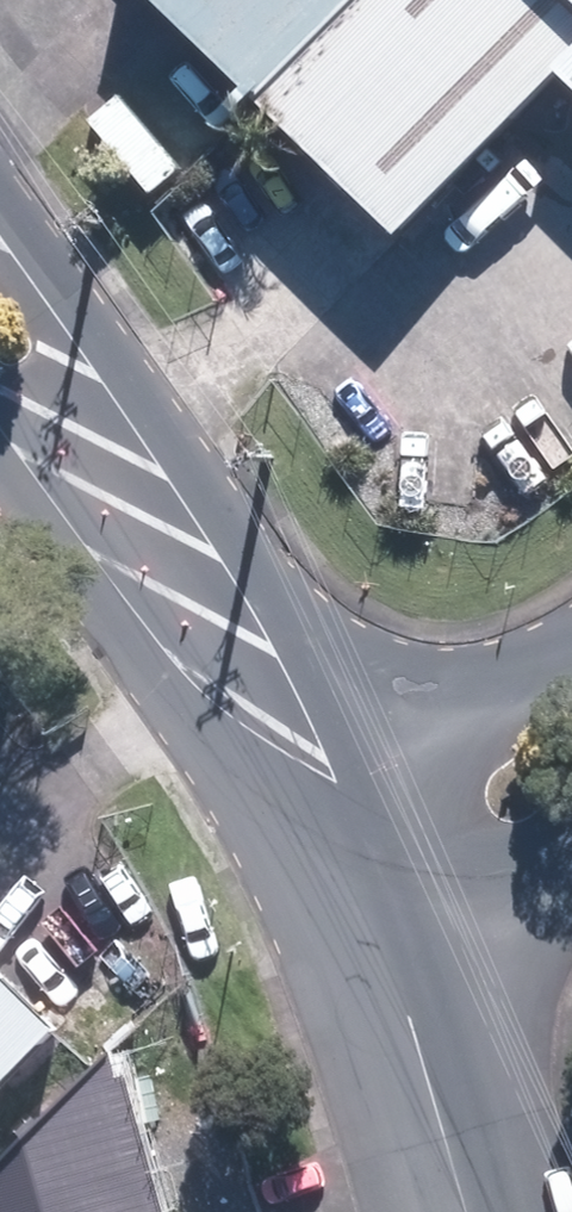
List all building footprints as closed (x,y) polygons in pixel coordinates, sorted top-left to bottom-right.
[(412,248),(571,79),(571,0),(148,0),(412,248)] [(79,1081),(0,1006),(0,1164),(79,1081)] [(108,1073),(0,1191),(0,1211),(142,1211),(108,1073)]
